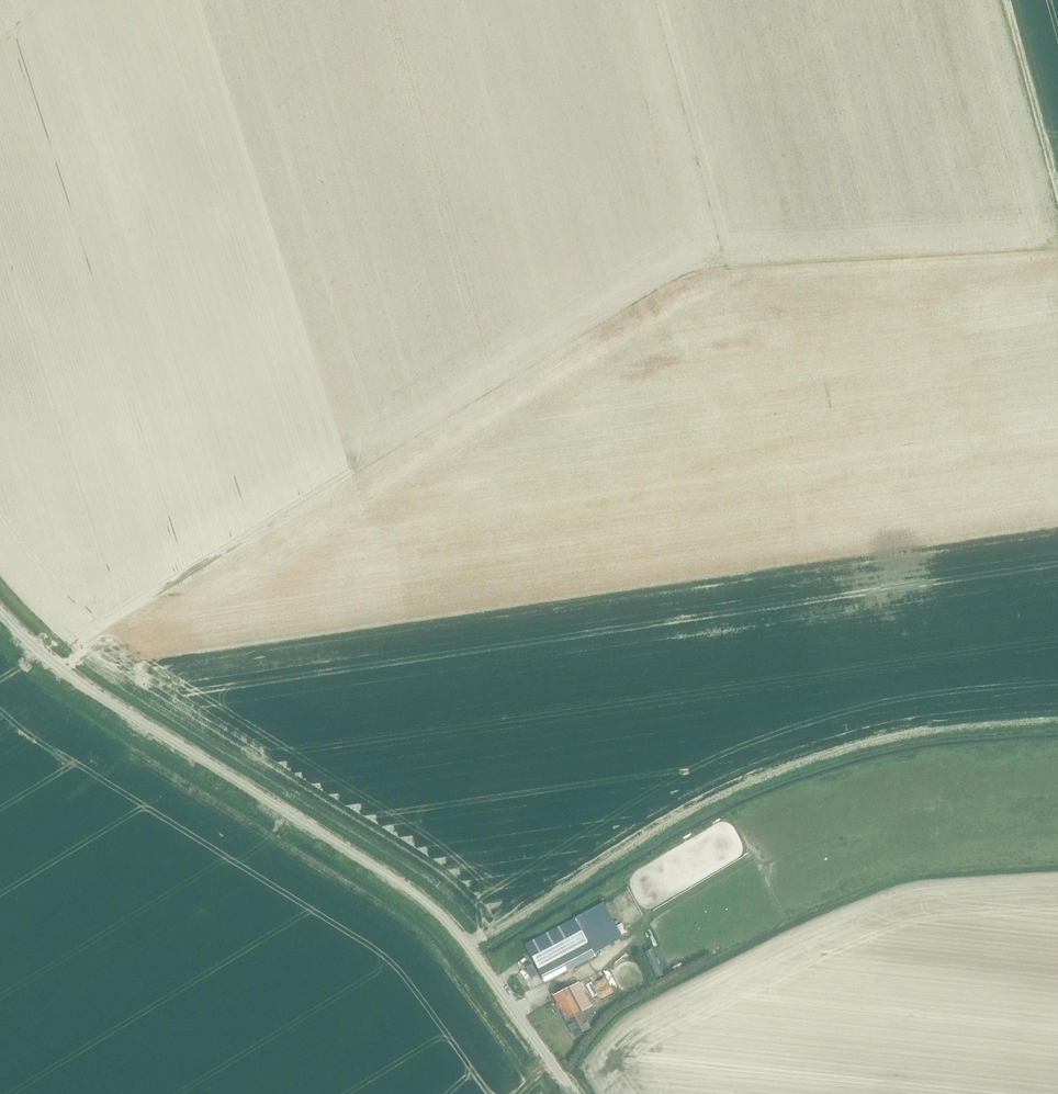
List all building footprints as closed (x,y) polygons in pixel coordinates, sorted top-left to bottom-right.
[(603,904),(574,919),(525,945),(535,964),(515,975),(524,992),(594,956),(592,953),(621,938),(603,904)] [(678,966),(687,961),(683,956),(675,961),(678,966)] [(596,975),(588,977),(593,993),(600,991),(596,975)] [(573,1036),(588,1028),(589,1027),(583,1016),(591,1012),(589,1007),(591,1006),(578,982),(552,995),(573,1036)] [(613,1002),(623,999),(621,992),(611,996),(613,1002)]
